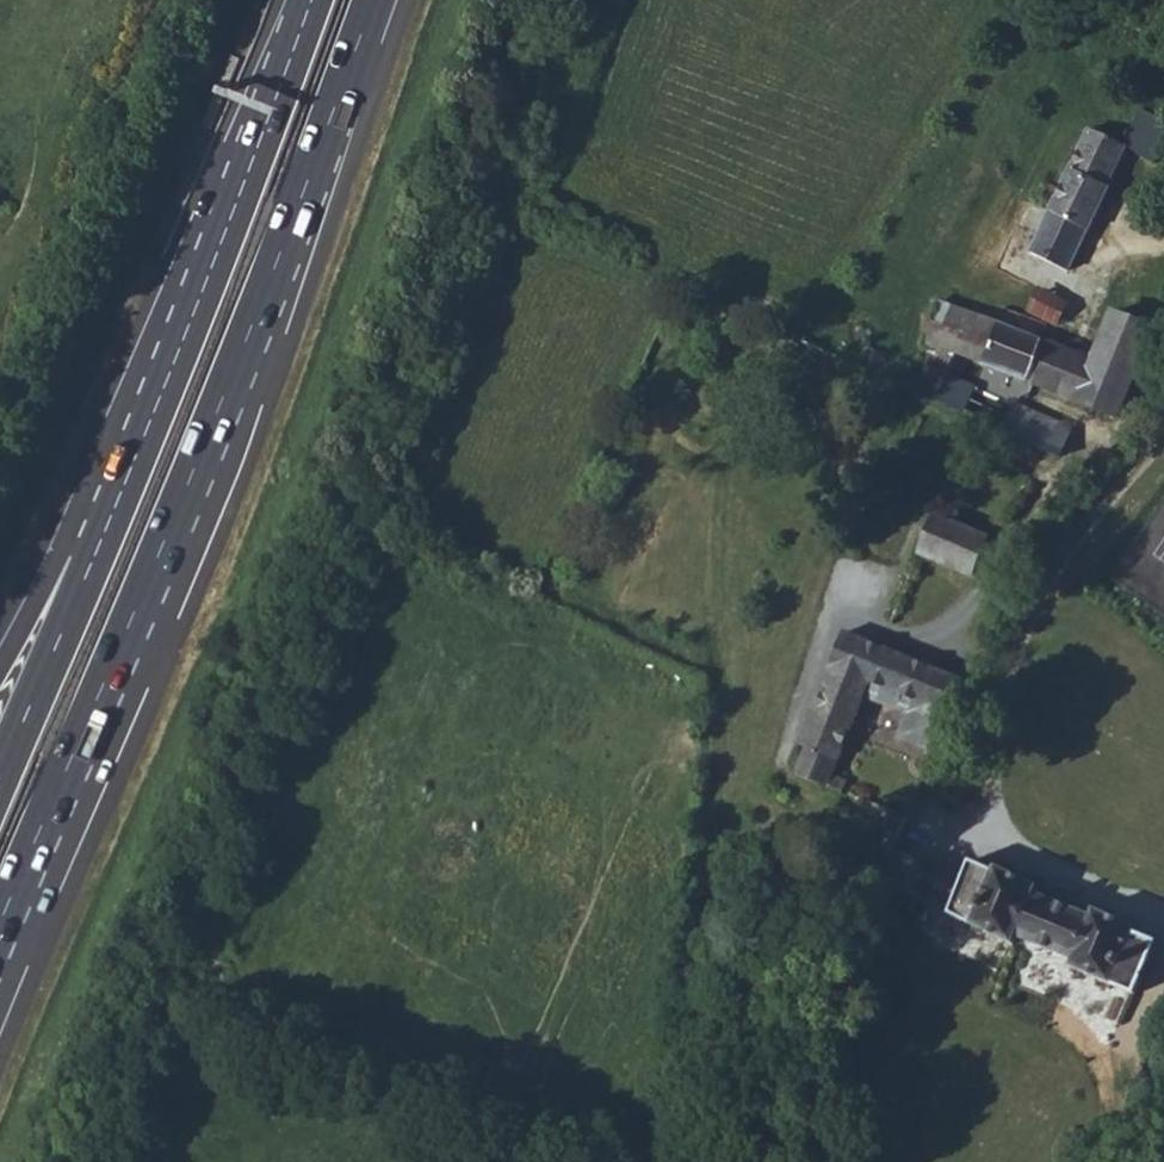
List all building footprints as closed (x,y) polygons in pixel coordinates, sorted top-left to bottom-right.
[(1125,150),(1124,153),(1138,158),(1151,141),(1163,147),(1163,126),(1143,116),(1125,150)] [(1068,272),(1124,153),(1125,150),(1089,134),(1032,257),(1068,272)] [(1040,295),(1032,315),(1055,325),(1066,305),(1040,295)] [(978,364),(1118,418),(1153,332),(1113,318),(1094,359),(943,305),(921,351),(925,353),(917,372),(862,350),(854,366),(931,402),(1059,455),(1068,433),(968,386),(978,364)] [(975,578),(992,539),(939,516),(922,554),(975,578)] [(830,670),(807,726),(798,752),(803,754),(796,779),(828,793),(865,701),(907,720),(899,740),(933,755),(962,684),(841,635),(828,669),(830,670)] [(889,892),(1013,947),(1017,941),(1035,896),(1038,891),(998,874),(998,877),(970,865),(965,876),(929,862),(927,866),(892,850),(883,874),(894,879),(889,892)] [(1092,921),(1035,896),(1017,941),(1074,964),(1092,921)] [(1094,914),(1092,921),(1074,964),(1070,971),(1136,997),(1158,945),(1132,936),(1134,931),(1094,914)]
